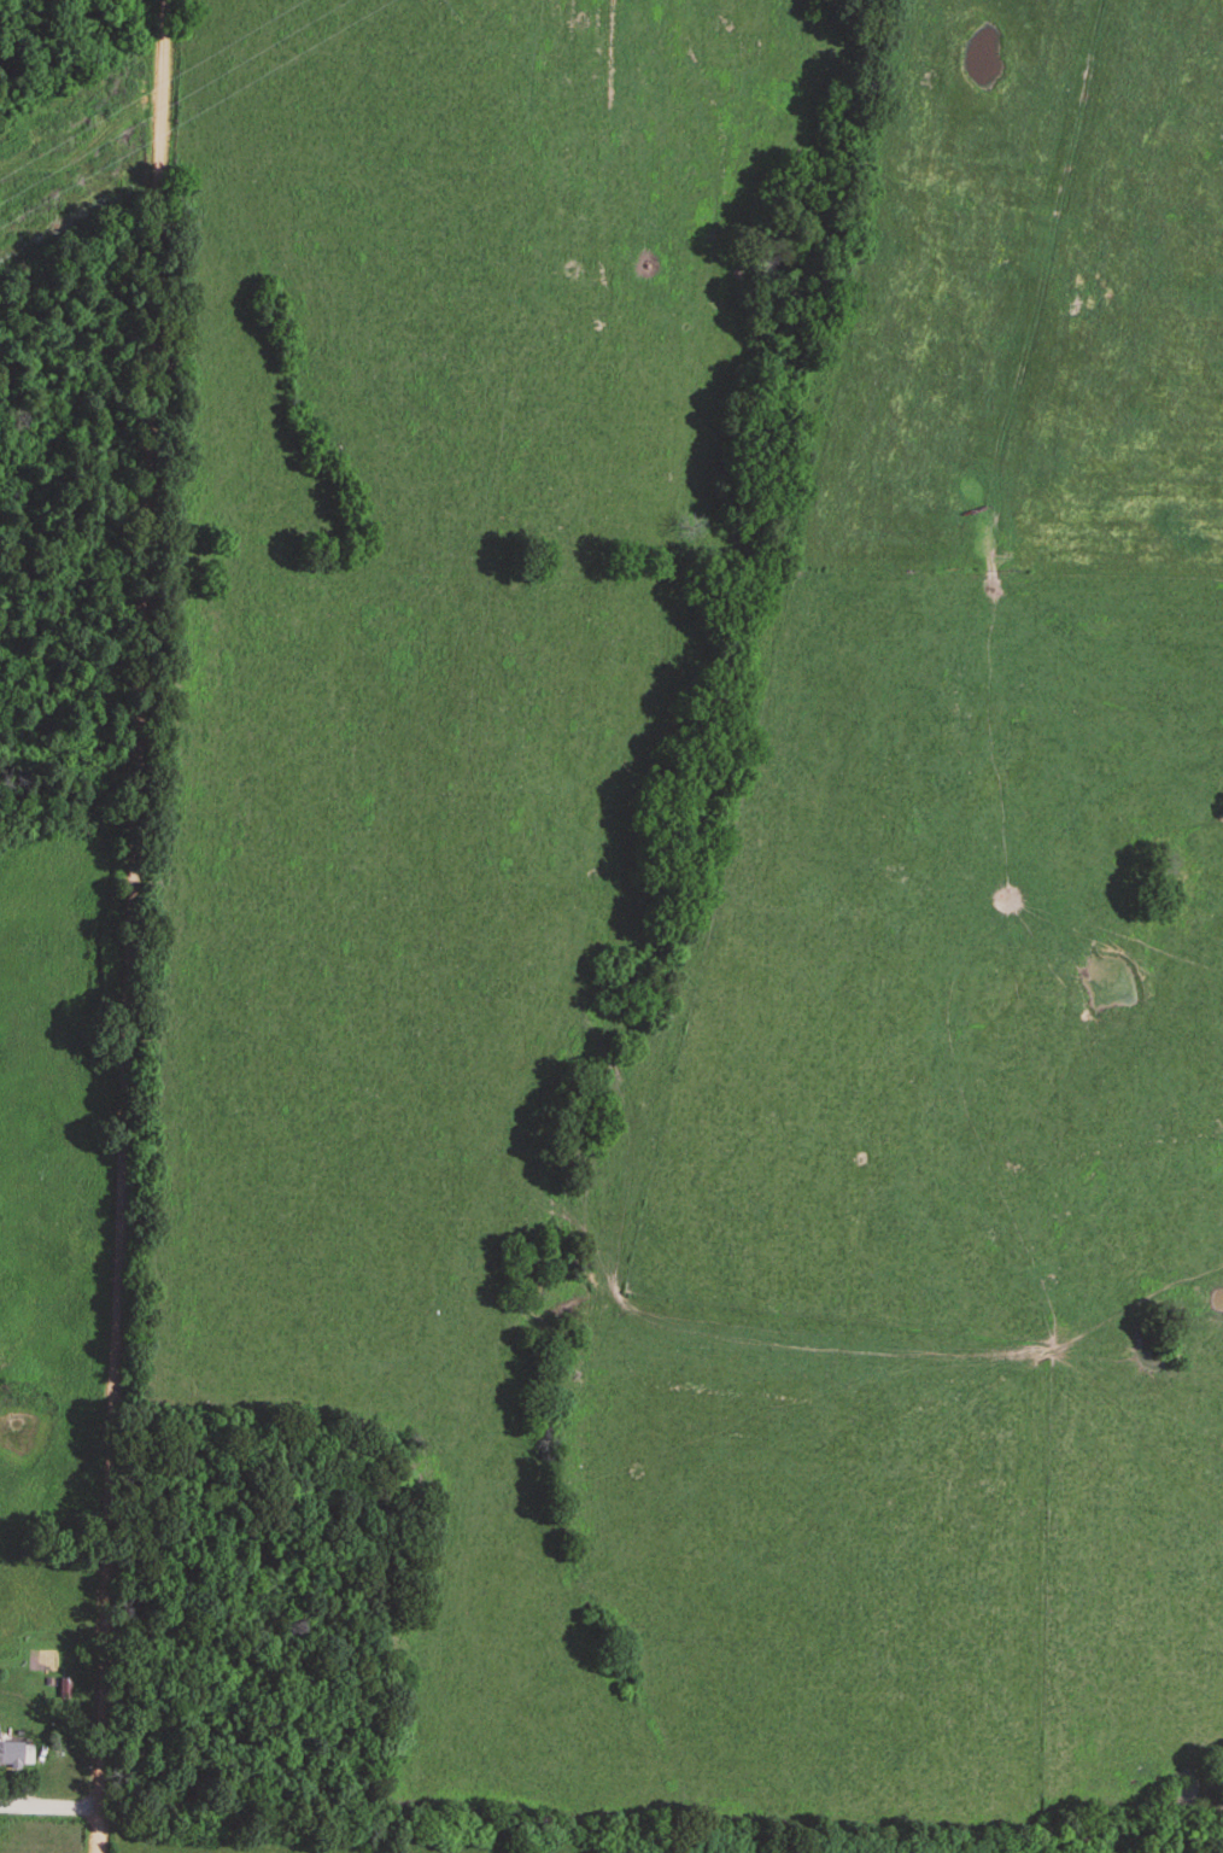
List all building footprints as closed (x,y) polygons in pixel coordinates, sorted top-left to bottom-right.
[(30,1773),(31,1746),(0,1745),(0,1773),(30,1773)]
